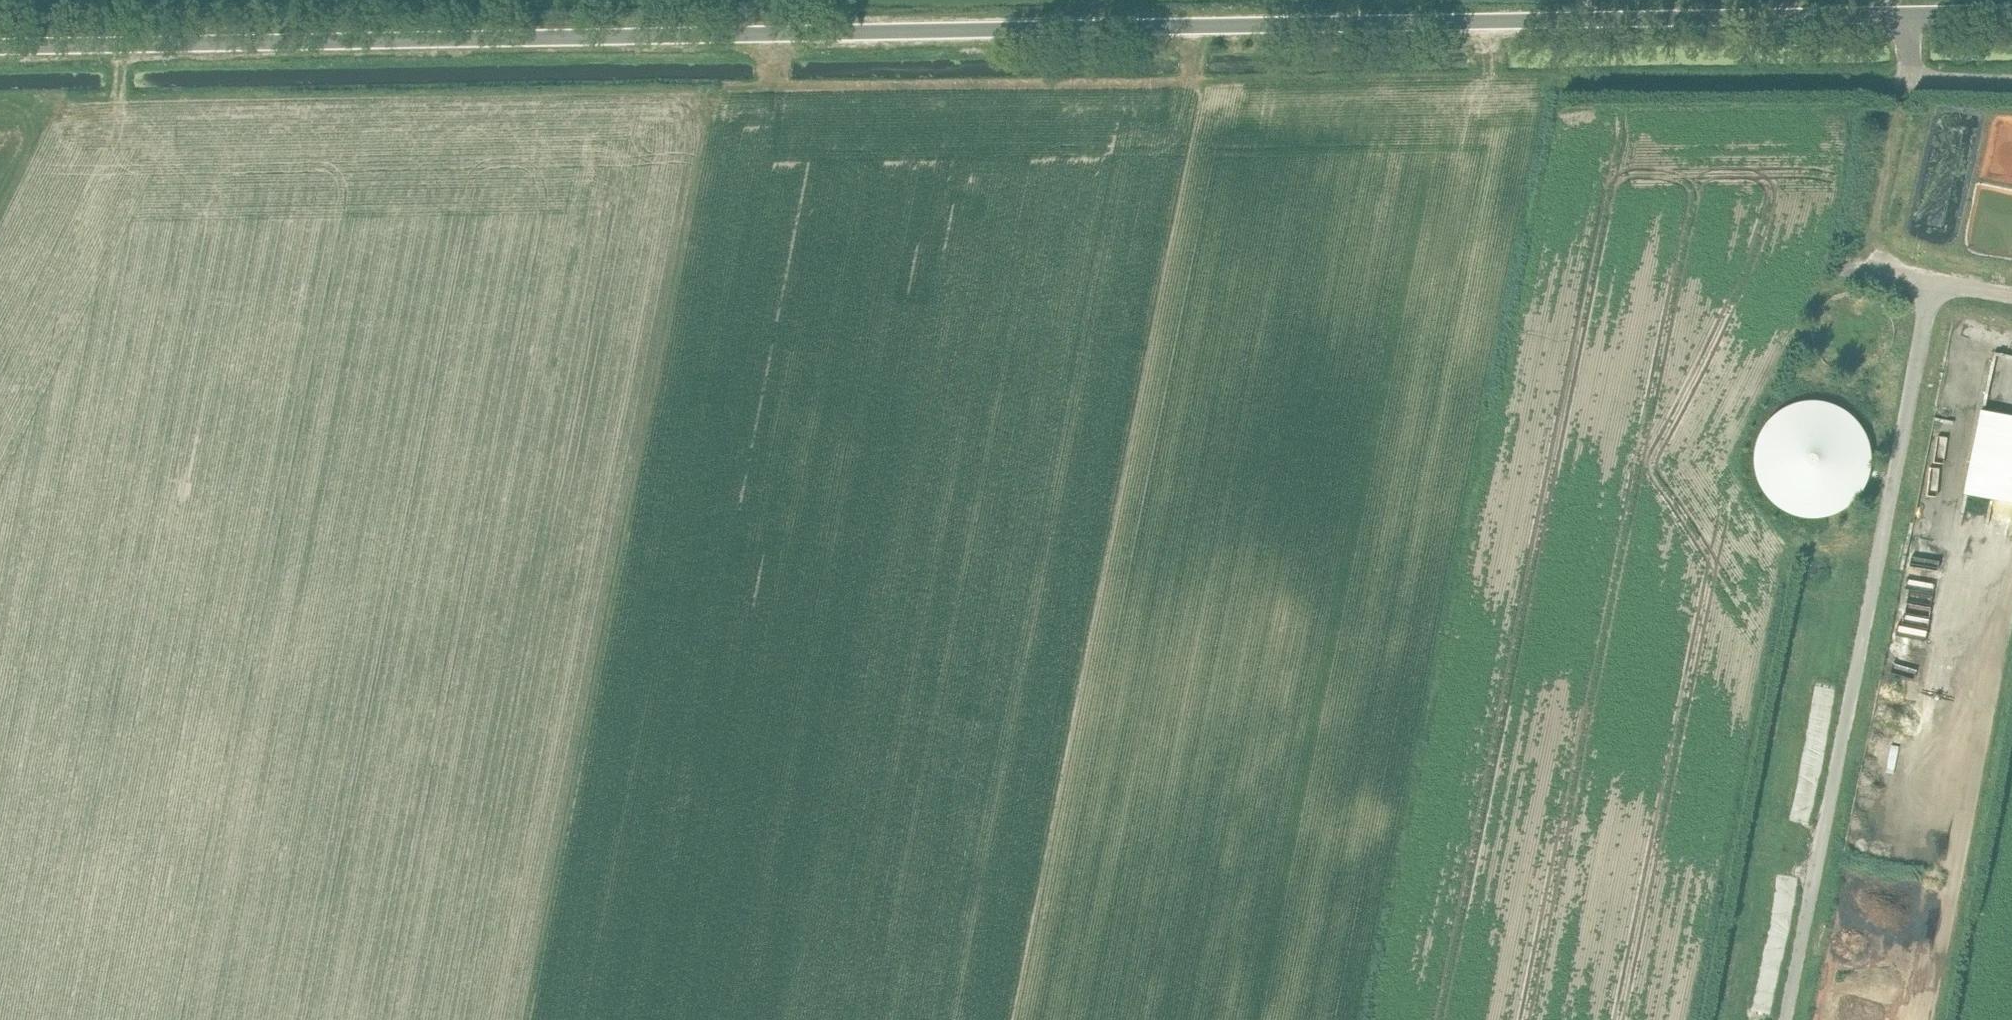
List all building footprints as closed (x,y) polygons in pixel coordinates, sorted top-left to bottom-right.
[(2011,500),(2011,411),(1990,407),(1994,386),(1984,384),(1965,491),(2011,500)] [(1872,472),(1873,457),(1870,441),(1863,425),(1852,413),(1838,404),(1824,400),(1810,399),(1797,402),(1783,408),(1770,418),(1761,432),(1755,448),(1755,465),(1758,479),(1764,491),(1773,502),(1786,511),(1801,516),(1818,518),(1834,514),(1849,506),(1860,496),(1867,485),(1872,472)] [(1904,617),(1902,669),(1931,670),(1932,647),(1913,646),(1914,634),(1928,635),(1929,618),(1904,617)]
